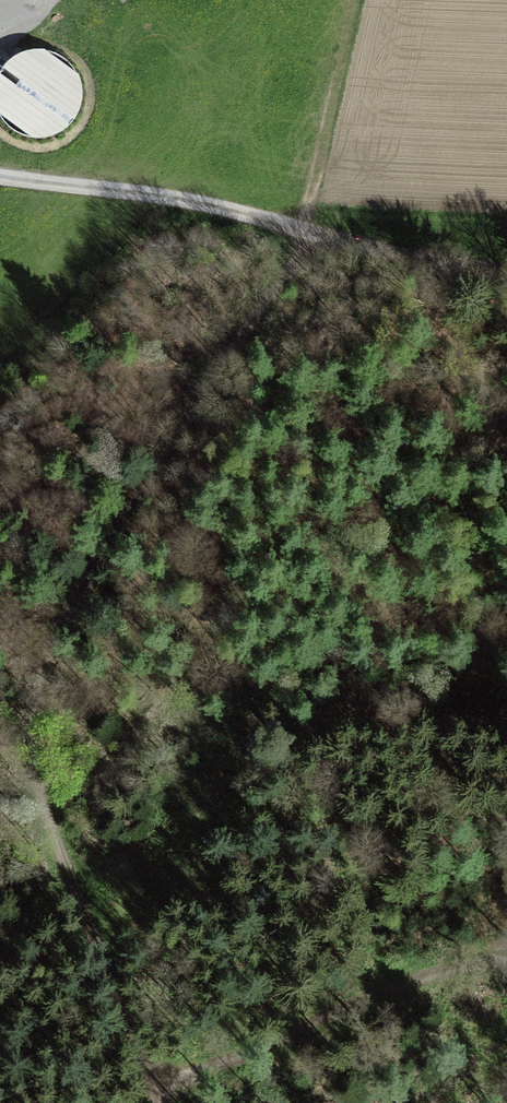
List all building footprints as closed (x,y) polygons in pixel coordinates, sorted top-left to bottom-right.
[(48,141),(94,82),(33,35),(0,78),(0,104),(48,141)]
